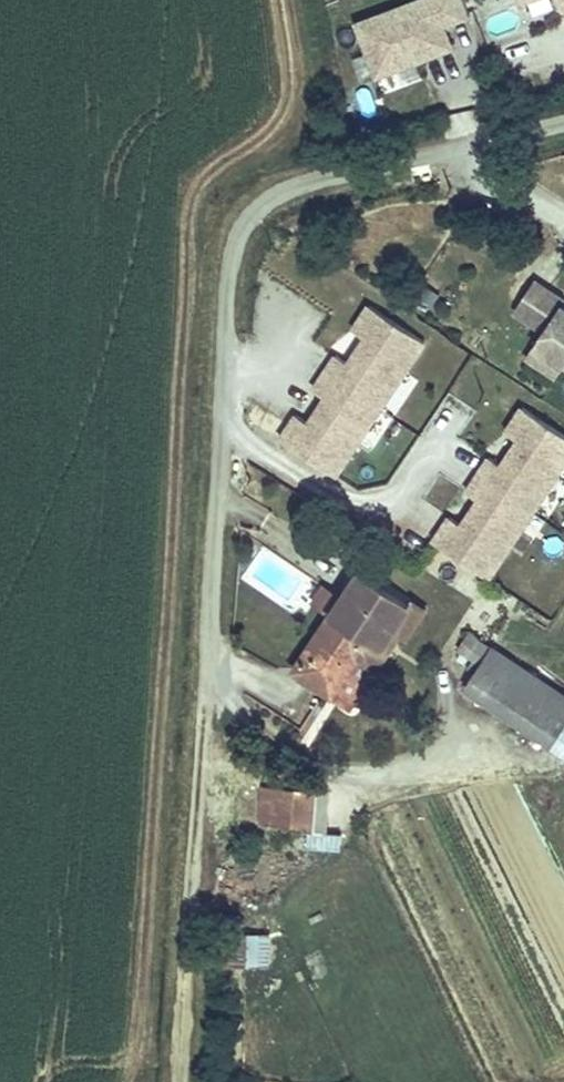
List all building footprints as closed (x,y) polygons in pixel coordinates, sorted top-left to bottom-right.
[(374,77),(452,48),(444,25),(467,16),(461,0),(412,0),(353,22),(374,77)] [(563,46),(563,22),(555,26),(563,46)] [(515,320),(535,289),(522,280),(501,311),(515,320)] [(549,305),(552,300),(535,289),(515,320),(531,330),(520,345),(550,365),(563,374),(563,314),(549,305)] [(323,394),(303,423),(293,416),(279,438),(288,445),(337,477),(426,344),(378,312),(366,304),(350,327),(362,335),(343,363),(332,355),(311,386),(323,394)] [(550,365),(520,345),(513,357),(543,377),(550,365)] [(490,579),(563,467),(563,433),(533,413),(521,405),(505,430),(517,438),(499,465),(485,457),(463,490),(477,498),(459,525),(446,516),(431,540),(443,549),(490,579)] [(363,584),(299,685),(336,708),(359,672),(372,680),(397,642),(413,617),(363,584)] [(357,722),(405,648),(397,642),(372,680),(359,672),(336,708),(357,722)] [(556,757),(563,745),(563,703),(479,646),(469,662),(489,676),(471,702),(556,757)] [(260,836),(269,836),(271,801),(262,801),(260,836)] [(271,801),(269,836),(293,837),(296,803),(271,801)] [(342,849),(343,831),(308,829),(307,848),(342,849)] [(247,931),(246,963),(271,964),(272,932),(247,931)]
